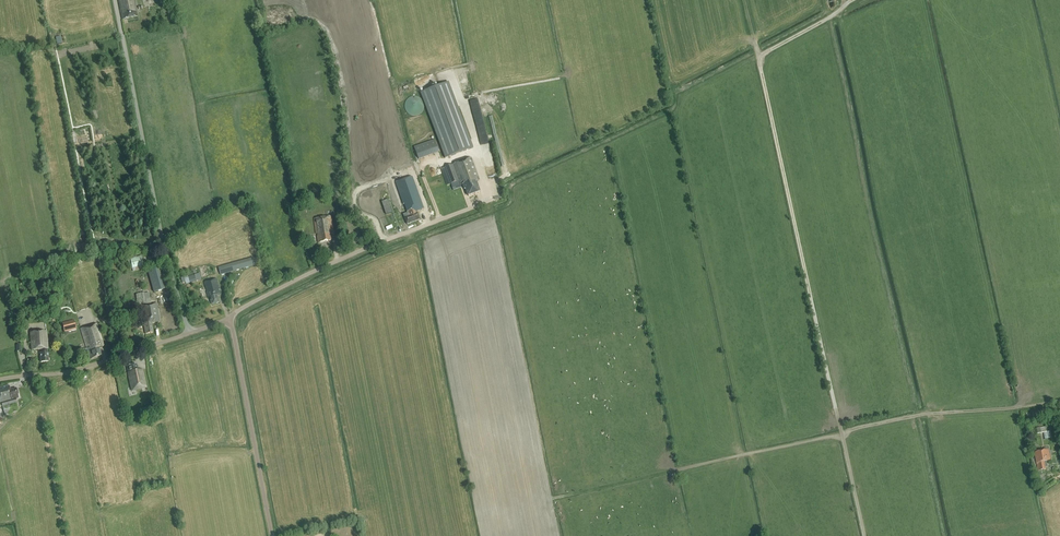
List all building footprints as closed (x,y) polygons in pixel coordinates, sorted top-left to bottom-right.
[(134,0),(118,0),(122,20),(137,17),(134,0)] [(449,83),(421,93),(431,121),(445,158),(473,148),(449,83)] [(424,104),(423,103),(423,102),(422,100),(421,99),(420,99),(419,98),(418,97),(417,97),(416,97),(415,96),(413,96),(412,97),(411,97),(410,98),(408,98),(407,99),(407,100),(406,101),(405,102),(405,103),(404,105),(404,106),(404,107),(405,108),(405,110),(406,111),(406,112),(407,113),(408,114),(409,115),(410,115),(411,116),(413,116),(414,116),(415,116),(416,116),(418,115),(419,115),(420,114),(421,113),(422,112),(423,111),(423,110),(424,109),(424,108),(424,107),(424,105),(424,104)] [(435,140),(414,147),(419,160),(439,153),(435,140)] [(524,167),(557,153),(555,147),(521,161),(524,167)] [(468,196),(480,192),(476,182),(480,180),(471,158),(444,168),(444,169),(441,170),(447,186),(459,181),(460,183),(463,182),(464,184),(463,185),(465,190),(466,190),(468,196)] [(494,161),(487,162),(492,177),(498,175),(494,161)] [(417,212),(424,209),(412,177),(396,183),(403,205),(404,204),(407,214),(403,215),(407,225),(420,220),(417,212)] [(330,235),(334,235),(331,217),(314,219),(316,234),(317,234),(318,243),(331,241),(330,235)] [(345,249),(343,237),(336,238),(338,250),(345,249)] [(88,242),(82,244),(84,252),(90,250),(88,242)] [(137,257),(136,255),(129,257),(133,271),(144,268),(141,256),(137,257)] [(218,268),(220,276),(255,266),(253,258),(218,268)] [(148,271),(154,292),(168,289),(162,268),(148,271)] [(197,282),(196,281),(202,280),(200,273),(195,275),(188,277),(190,283),(197,282)] [(207,292),(206,292),(208,298),(209,298),(210,298),(212,305),(220,303),(218,296),(222,294),(217,280),(217,279),(204,283),(206,289),(206,288),(207,292)] [(145,293),(137,295),(142,319),(132,321),(133,327),(144,325),(145,334),(153,332),(151,324),(160,322),(157,303),(147,305),(145,293)] [(64,332),(76,329),(74,320),(62,323),(64,332)] [(82,353),(88,351),(90,359),(101,355),(99,348),(103,346),(97,324),(81,329),(87,348),(81,350),(82,353)] [(41,362),(49,362),(48,353),(47,353),(47,349),(48,349),(46,332),(30,333),(32,350),(41,350),(42,353),(40,354),(41,362)] [(132,390),(146,387),(142,370),(138,370),(136,365),(127,367),(132,390)] [(5,415),(18,412),(15,403),(17,403),(16,398),(19,397),(16,388),(10,390),(9,385),(0,388),(0,403),(1,403),(2,407),(5,415)] [(1039,433),(1045,433),(1046,439),(1053,438),(1052,431),(1048,431),(1048,426),(1038,427),(1039,433)] [(1046,461),(1051,460),(1049,450),(1034,453),(1035,456),(1036,456),(1037,461),(1036,461),(1038,471),(1046,469),(1046,467),(1047,467),(1046,461)]
